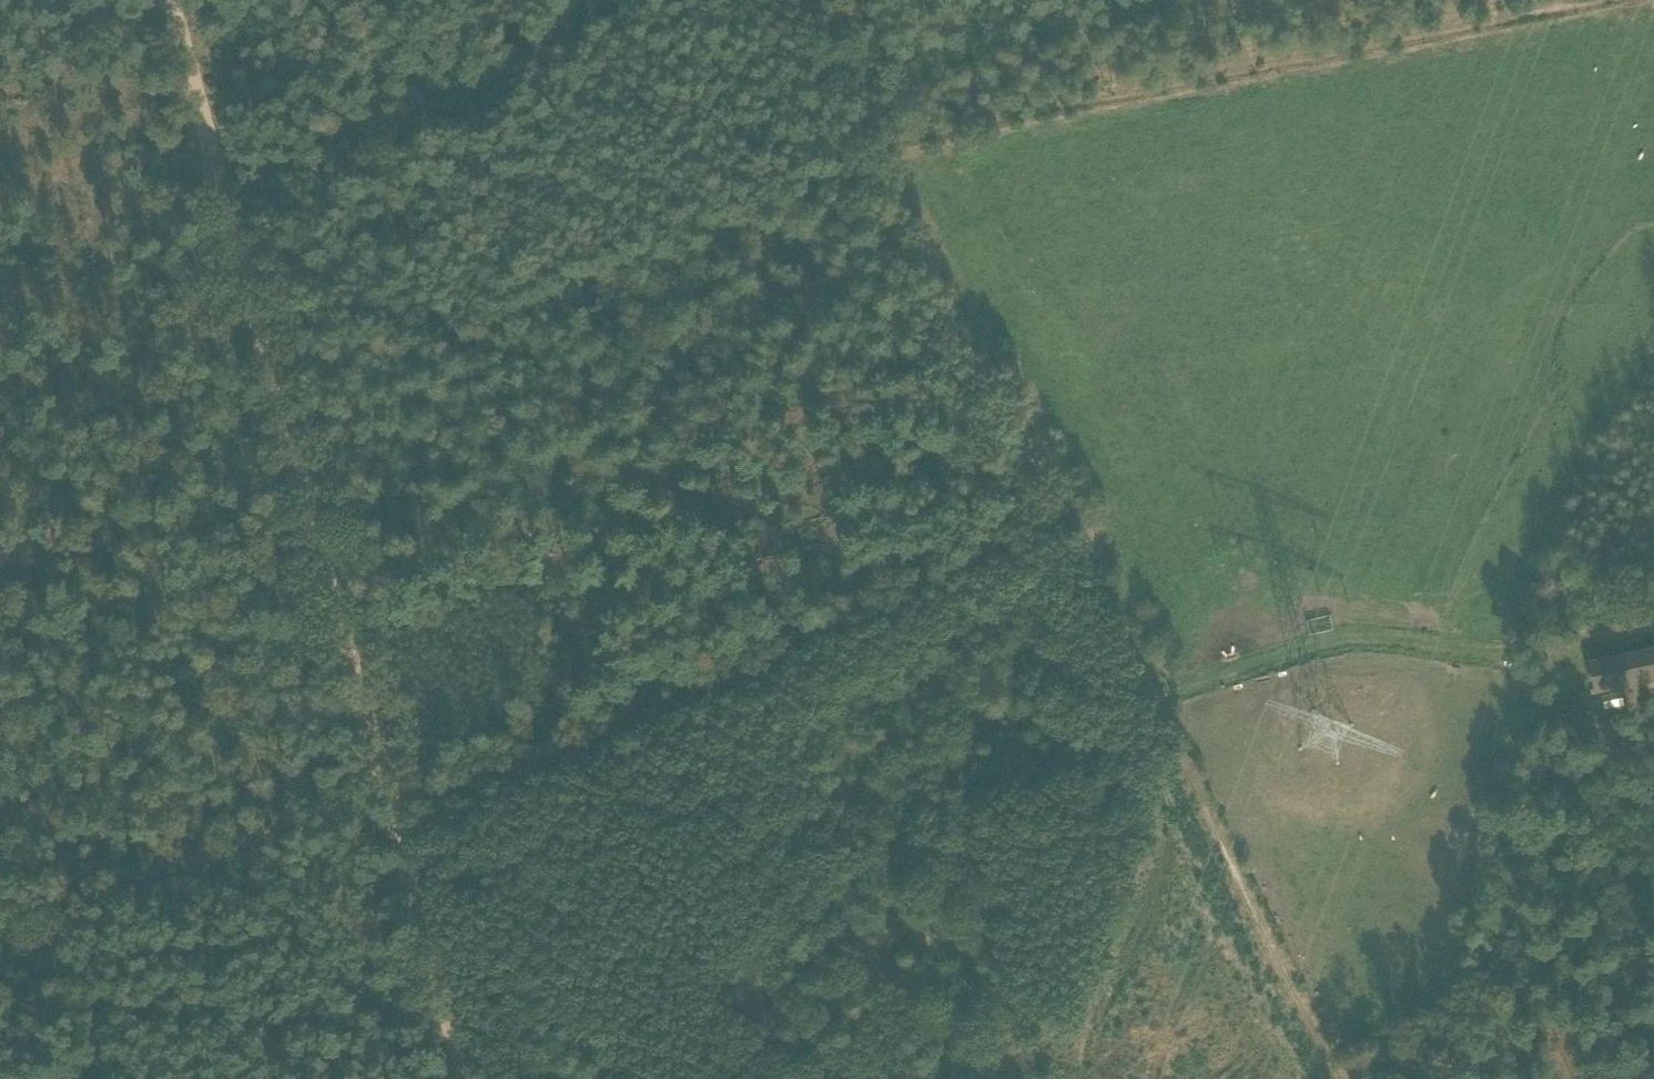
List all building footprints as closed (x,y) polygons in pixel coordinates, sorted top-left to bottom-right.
[(1595,693),(1653,681),(1653,651),(1590,665),(1595,693)]
